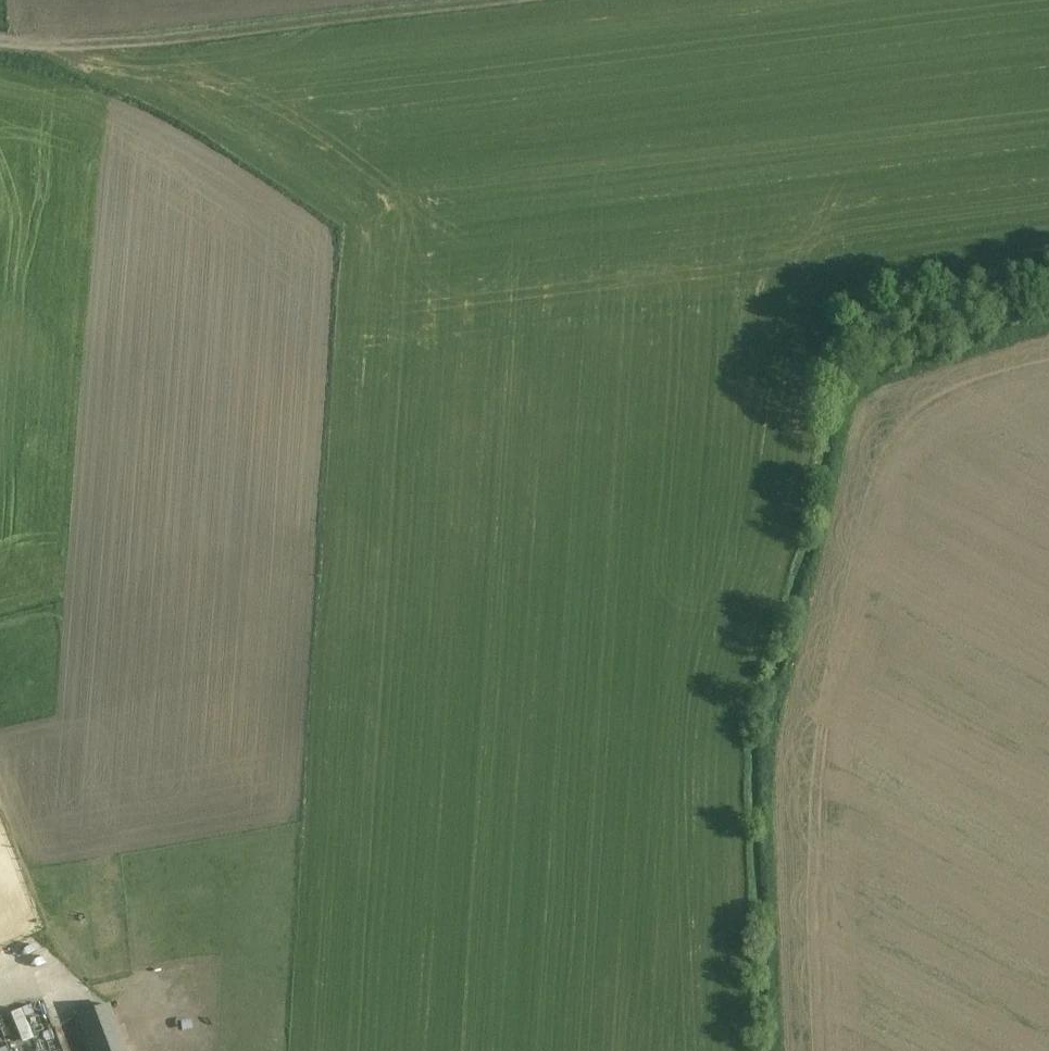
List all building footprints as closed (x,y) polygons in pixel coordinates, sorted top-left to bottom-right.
[(75,1018),(88,1050),(126,1050),(108,1005),(75,1018)]
